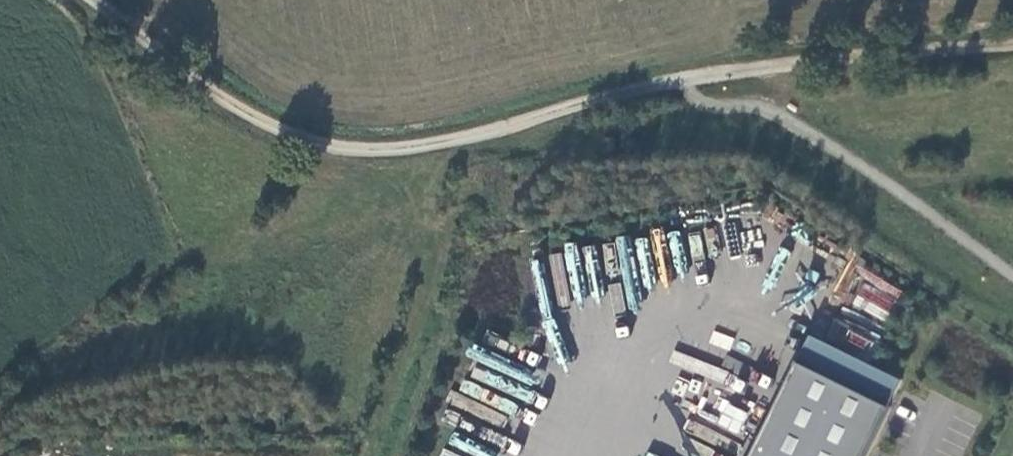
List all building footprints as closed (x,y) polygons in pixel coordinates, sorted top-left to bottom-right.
[(906,378),(821,336),(760,455),(867,455),(906,378)]
